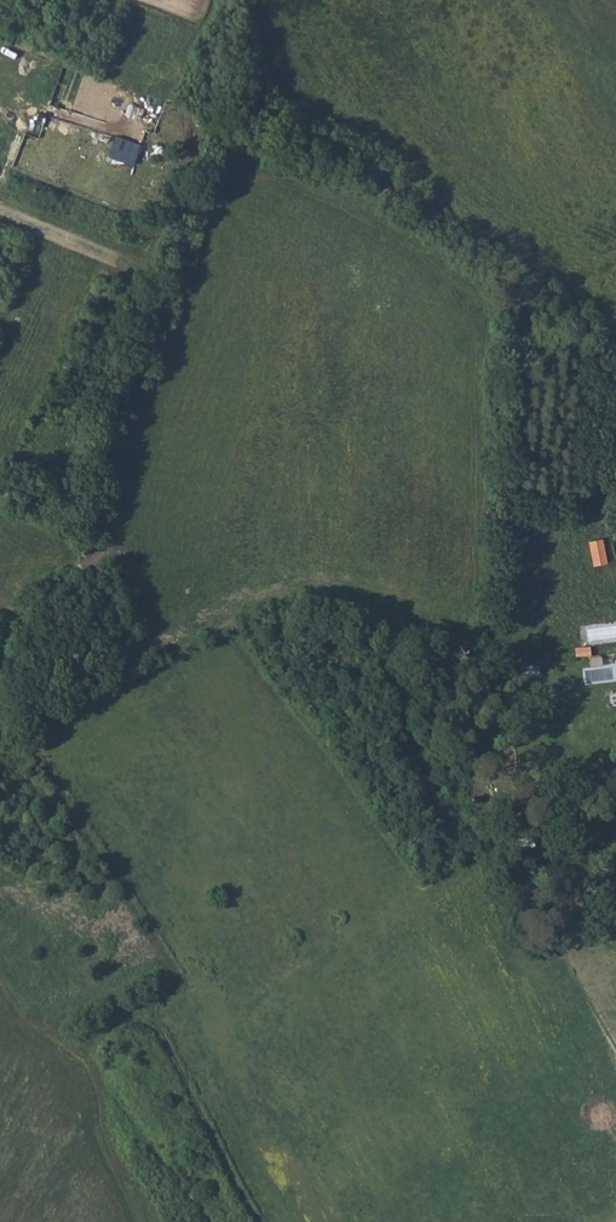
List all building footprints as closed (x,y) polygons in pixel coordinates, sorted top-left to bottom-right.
[(603,540),(589,543),(594,567),(608,564),(603,540)] [(590,649),(575,650),(576,658),(591,657),(590,649)]
